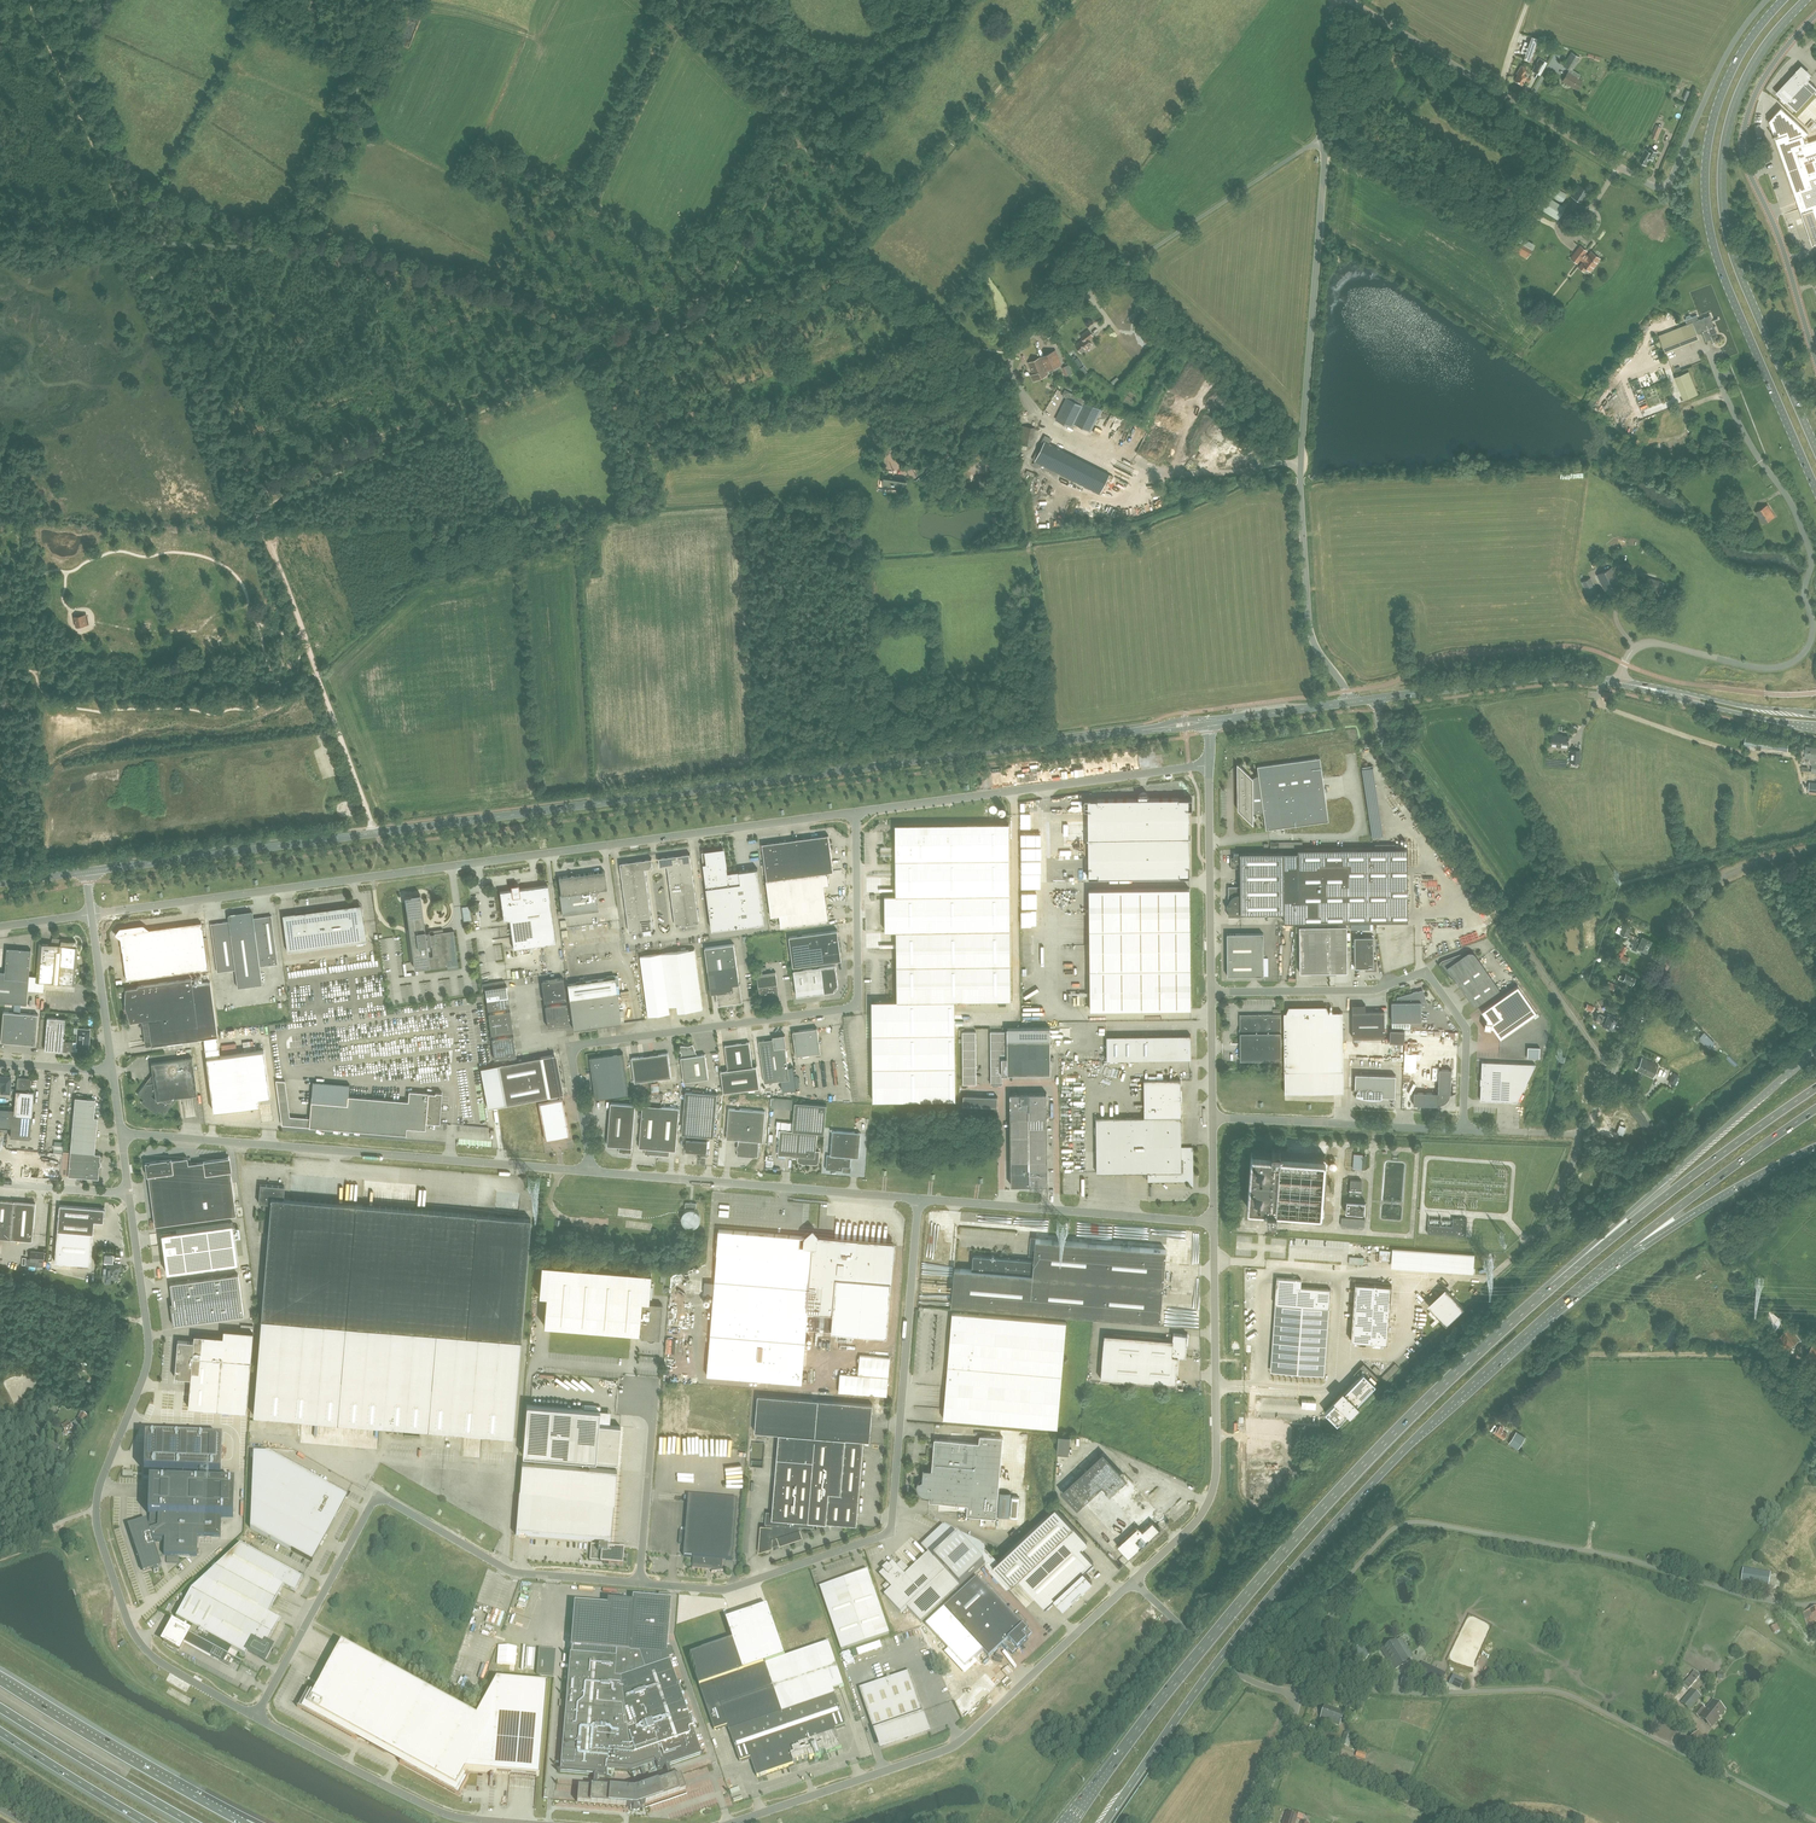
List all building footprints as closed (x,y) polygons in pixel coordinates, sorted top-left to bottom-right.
[(1522,58),(1532,61),(1539,39),(1530,36),(1522,58)] [(1544,40),(1542,47),(1548,48),(1550,42),(1544,40)] [(1572,70),(1577,61),(1580,57),(1571,52),(1563,65),(1572,70)] [(1539,56),(1530,71),(1538,75),(1546,60),(1539,56)] [(1523,73),(1525,70),(1526,69),(1523,67),(1520,71),(1518,74),(1519,74),(1515,80),(1522,84),(1525,80),(1529,82),(1531,78),(1528,77),(1527,76),(1523,73)] [(1810,76),(1808,74),(1807,74),(1803,70),(1800,70),(1799,71),(1778,94),(1787,102),(1797,111),(1815,90),(1815,87),(1808,80),(1811,77),(1810,76)] [(1567,72),(1563,80),(1578,89),(1583,81),(1567,72)] [(1808,133),(1782,108),(1780,107),(1769,119),(1778,144),(1806,134),(1808,133)] [(1812,120),(1806,126),(1811,131),(1815,126),(1815,124),(1812,120)] [(1815,243),(1815,139),(1814,140),(1809,142),(1806,134),(1778,144),(1781,151),(1796,195),(1800,194),(1802,199),(1806,211),(1803,212),(1814,244),(1815,243)] [(1639,160),(1643,162),(1645,164),(1646,164),(1651,157),(1653,159),(1657,152),(1651,148),(1649,151),(1646,149),(1639,160)] [(1545,192),(1562,202),(1567,194),(1550,184),(1545,192)] [(1582,202),(1589,191),(1579,185),(1572,196),(1582,202)] [(1564,203),(1562,205),(1544,194),(1537,206),(1550,214),(1558,219),(1565,207),(1566,204),(1564,203)] [(1520,235),(1511,250),(1527,258),(1535,244),(1520,235)] [(1586,268),(1589,270),(1590,271),(1593,266),(1594,267),(1597,263),(1596,262),(1598,261),(1600,258),(1591,251),(1587,256),(1584,253),(1586,250),(1580,246),(1571,258),(1572,259),(1577,263),(1580,258),(1583,261),(1579,267),(1584,271),(1586,268)] [(1659,335),(1663,347),(1686,338),(1703,331),(1706,341),(1707,341),(1712,338),(1714,343),(1714,342),(1715,343),(1716,344),(1717,345),(1718,345),(1719,345),(1720,345),(1721,345),(1722,345),(1722,344),(1723,344),(1724,343),(1724,342),(1725,341),(1725,340),(1725,339),(1724,338),(1724,337),(1723,336),(1722,335),(1721,335),(1720,334),(1719,334),(1718,334),(1717,334),(1717,332),(1716,332),(1714,327),(1716,326),(1714,326),(1710,314),(1709,315),(1698,319),(1697,314),(1692,316),(1690,315),(1687,316),(1685,319),(1687,324),(1659,335)] [(1081,352),(1092,344),(1089,339),(1093,336),(1088,329),(1081,334),(1084,338),(1076,344),(1081,352)] [(1033,374),(1031,375),(1034,380),(1048,374),(1047,370),(1061,364),(1056,350),(1028,362),(1033,374)] [(974,358),(971,364),(978,368),(981,362),(974,358)] [(985,367),(984,369),(984,373),(985,373),(988,375),(991,374),(993,371),(993,368),(990,366),(987,367),(986,368),(985,367)] [(1690,371),(1675,377),(1685,400),(1690,398),(1700,394),(1690,371)] [(1067,397),(1056,419),(1073,427),(1075,423),(1091,431),(1098,417),(1100,413),(1102,410),(1085,402),(1086,400),(1070,392),(1067,397)] [(1732,448),(1732,439),(1722,440),(1722,449),(1732,448)] [(1045,441),(1035,461),(1039,463),(1048,468),(1058,448),(1049,443),(1045,441)] [(1110,474),(1058,448),(1048,468),(1100,494),(1107,480),(1110,474)] [(919,477),(924,483),(930,478),(931,479),(934,476),(928,470),(919,477)] [(884,476),(883,486),(905,490),(907,479),(893,477),(884,476)] [(977,477),(977,485),(966,486),(966,491),(987,490),(986,484),(989,484),(989,476),(977,477)] [(1590,560),(1593,567),(1601,563),(1598,557),(1590,560)] [(1597,574),(1607,594),(1622,587),(1612,567),(1597,574)] [(1594,586),(1590,577),(1582,581),(1588,594),(1597,590),(1595,587),(1596,587),(1595,585),(1594,586)] [(89,624),(87,613),(74,616),(76,627),(89,624)] [(1568,736),(1559,735),(1559,734),(1552,734),(1552,745),(1560,745),(1560,746),(1568,747),(1568,736)] [(1789,742),(1746,737),(1745,744),(1788,750),(1789,742)] [(1811,758),(1810,761),(1812,763),(1813,763),(1812,771),(1815,772),(1815,748),(1807,746),(1806,749),(1804,749),(1803,753),(1806,753),(1805,758),(1811,758)] [(1580,750),(1571,750),(1570,762),(1579,763),(1580,750)] [(1237,762),(1238,787),(1238,809),(1253,824),(1253,812),(1264,812),(1266,829),(1329,821),(1320,757),(1257,766),(1259,775),(1253,778),(1237,762)] [(1189,798),(1147,798),(1147,795),(1149,795),(1149,794),(1138,794),(1138,795),(1139,795),(1139,798),(1088,799),(1089,838),(1087,838),(1089,838),(1089,877),(1190,876),(1189,837),(1190,837),(1189,837),(1189,798)] [(885,930),(897,930),(897,1000),(874,1001),(872,1001),(872,1003),(873,1098),(873,1100),(876,1100),(956,1100),(955,1000),(1011,999),(1010,894),(1009,823),(951,824),(950,824),(895,824),(896,849),(896,895),(885,895),(885,930)] [(803,857),(831,853),(829,835),(800,838),(803,857)] [(785,878),(805,875),(803,857),(800,838),(780,841),(785,878)] [(785,878),(780,841),(762,843),(767,880),(779,879),(785,878)] [(1241,914),(1285,913),(1285,922),(1350,921),(1408,921),(1407,848),(1395,848),(1395,843),(1375,843),(1375,848),(1298,849),(1298,852),(1298,864),(1354,864),(1354,876),(1349,877),(1349,885),(1284,886),(1240,886),(1229,886),(1229,885),(1228,885),(1228,902),(1228,904),(1227,904),(1227,908),(1228,908),(1229,915),(1241,915),(1241,914)] [(1547,854),(1554,866),(1558,863),(1551,851),(1550,852),(1550,851),(1549,851),(1547,846),(1541,850),(1542,852),(1541,853),(1543,855),(1548,853),(1547,854)] [(712,929),(739,926),(731,872),(728,872),(727,866),(725,848),(719,849),(719,850),(702,852),(712,929)] [(1240,885),(1240,886),(1284,886),(1349,885),(1349,877),(1354,876),(1354,864),(1298,864),(1298,852),(1234,853),(1234,857),(1231,857),(1231,856),(1231,869),(1232,869),(1232,867),(1240,867),(1240,869),(1240,885)] [(679,864),(691,862),(691,856),(690,856),(690,853),(678,855),(679,864)] [(833,871),(831,853),(803,857),(805,875),(827,872),(833,871)] [(679,864),(678,855),(659,857),(659,860),(660,866),(668,865),(679,864)] [(633,870),(645,868),(653,867),(652,861),(652,858),(632,861),(633,870)] [(621,872),(633,870),(632,861),(620,863),(621,865),(620,865),(621,872)] [(681,872),(693,870),(691,862),(679,864),(681,872)] [(679,864),(668,865),(669,874),(681,872),(679,864)] [(634,878),(646,877),(645,868),(633,870),(634,878)] [(739,871),(731,872),(739,926),(765,922),(758,868),(739,871)] [(569,875),(559,877),(561,894),(560,895),(562,915),(598,910),(596,895),(601,889),(607,889),(605,870),(575,874),(571,872),(569,875)] [(633,870),(621,872),(622,880),(634,878),(633,870)] [(693,870),(681,872),(682,881),(694,879),(693,870)] [(681,872),(669,874),(670,882),(682,881),(681,872)] [(805,875),(785,878),(779,879),(767,880),(766,880),(770,904),(826,897),(824,885),(829,884),(827,872),(805,875)] [(635,887),(647,885),(646,877),(634,878),(635,887)] [(634,878),(622,880),(624,889),(635,887),(634,878)] [(695,888),(694,879),(682,881),(683,889),(695,888)] [(682,881),(670,882),(671,891),(683,889),(682,881)] [(510,925),(517,925),(518,936),(512,937),(514,948),(550,943),(556,943),(548,885),(519,889),(519,884),(511,885),(512,890),(500,891),(500,896),(504,920),(510,920),(510,925)] [(649,894),(647,885),(635,887),(637,896),(649,894)] [(637,896),(635,887),(624,889),(625,897),(637,896)] [(684,898),(696,896),(695,888),(683,889),(684,898)] [(1090,1009),(1191,1008),(1190,888),(1089,889),(1090,1009)] [(683,889),(671,891),(672,900),(684,898),(683,889)] [(424,969),(428,968),(448,965),(447,961),(452,960),(451,947),(452,947),(450,938),(452,938),(451,931),(454,930),(443,931),(434,933),(434,930),(425,931),(425,928),(420,894),(405,896),(412,953),(414,965),(414,968),(419,967),(423,966),(423,969),(424,969)] [(638,904),(650,903),(649,894),(637,896),(638,904)] [(638,904),(637,896),(625,897),(626,906),(638,904)] [(685,907),(697,905),(696,896),(684,898),(685,907)] [(771,916),(779,915),(827,909),(826,897),(770,904),(771,916)] [(685,907),(684,898),(672,900),(673,908),(685,907)] [(639,913),(651,911),(650,903),(638,904),(639,913)] [(638,904),(626,906),(627,914),(639,913),(638,904)] [(356,905),(296,913),(296,914),(283,916),(288,951),(366,940),(362,909),(360,909),(356,906),(356,905)] [(686,915),(698,914),(697,905),(685,907),(686,915)] [(685,907),(673,908),(675,917),(686,915),(685,907)] [(829,921),(827,909),(779,915),(781,927),(829,921)] [(211,923),(217,972),(235,969),(238,987),(262,984),(260,966),(278,964),(271,915),(253,918),(253,913),(251,913),(250,912),(250,911),(241,912),(240,913),(235,914),(234,913),(229,914),(228,915),(229,921),(211,923)] [(640,921),(652,920),(651,911),(639,913),(640,921)] [(628,923),(640,921),(639,913),(627,914),(628,923)] [(686,915),(688,924),(699,922),(699,920),(698,914),(686,915)] [(686,915),(675,917),(675,923),(676,923),(676,926),(688,924),(686,915)] [(640,921),(641,930),(653,929),(653,926),(652,920),(640,921)] [(629,932),(641,930),(640,921),(628,923),(629,929),(629,932)] [(122,950),(123,950),(125,971),(125,973),(126,974),(127,980),(207,969),(201,922),(195,923),(194,922),(193,923),(178,925),(177,924),(176,926),(161,928),(160,927),(159,928),(149,929),(143,924),(119,928),(114,934),(120,939),(122,950)] [(1627,937),(1628,933),(1631,927),(1624,924),(1620,934),(1627,937)] [(1317,973),(1325,973),(1325,926),(1299,926),(1300,972),(1317,972),(1317,973)] [(1347,926),(1325,926),(1325,973),(1330,973),(1330,972),(1347,972),(1347,926)] [(841,960),(840,951),(837,930),(789,936),(793,967),(841,960)] [(1227,938),(1227,957),(1263,957),(1263,933),(1227,933),(1227,935),(1227,938)] [(1634,936),(1632,939),(1649,947),(1652,940),(1642,936),(1641,939),(1634,936)] [(1377,969),(1376,961),(1377,961),(1374,961),(1374,937),(1355,937),(1355,967),(1370,967),(1370,969),(1377,969)] [(76,957),(76,941),(65,941),(65,940),(53,938),(51,944),(40,943),(37,980),(75,983),(77,964),(75,964),(75,957),(76,957)] [(1647,952),(1649,947),(1632,939),(1631,943),(1638,946),(1637,948),(1647,952)] [(729,1006),(733,1005),(733,1003),(743,1001),(740,983),(739,983),(734,944),(705,947),(711,993),(717,993),(718,1004),(728,1003),(729,1006)] [(1622,945),(1615,959),(1626,964),(1629,957),(1623,955),(1627,947),(1622,945)] [(31,949),(7,947),(5,971),(0,971),(0,1002),(27,1004),(31,949)] [(662,953),(640,956),(648,1016),(670,1013),(669,1006),(677,1005),(678,1012),(703,1008),(695,949),(662,953)] [(1452,977),(1453,978),(1457,982),(1475,1007),(1500,989),(1475,954),(1474,953),(1473,952),(1472,952),(1471,952),(1470,951),(1469,952),(1468,952),(1467,952),(1462,956),(1461,954),(1461,955),(1443,961),(1442,962),(1441,963),(1441,964),(1442,965),(1449,973),(1450,972),(1454,976),(1453,977),(1452,977)] [(1264,975),(1263,957),(1227,957),(1227,975),(1229,975),(1229,976),(1232,976),(1232,975),(1264,975)] [(1631,958),(1628,965),(1635,968),(1638,961),(1631,958)] [(826,992),(829,992),(835,991),(834,989),(837,986),(839,986),(836,964),(822,966),(826,992)] [(811,994),(824,992),(826,992),(822,966),(808,968),(811,994)] [(797,996),(799,996),(811,994),(808,968),(794,970),(797,996)] [(780,1001),(777,984),(778,984),(776,971),(757,974),(758,987),(759,987),(761,1004),(780,1001)] [(1635,981),(1636,978),(1635,978),(1636,976),(1626,972),(1625,977),(1620,975),(1618,979),(1623,981),(1626,983),(1625,986),(1631,988),(1634,980),(1635,981)] [(544,1002),(566,999),(563,977),(541,980),(544,1002)] [(567,983),(569,998),(573,1029),(621,1022),(620,1015),(624,1015),(623,1010),(620,1011),(617,991),(615,977),(567,983)] [(142,1020),(142,1022),(148,1021),(151,1045),(203,1038),(218,1036),(217,1031),(214,1011),(210,982),(192,984),(192,978),(137,985),(137,987),(126,989),(125,1006),(130,1022),(142,1020)] [(1612,993),(1616,984),(1608,981),(1605,989),(1612,993)] [(486,998),(508,996),(507,985),(485,988),(486,998)] [(1518,985),(1481,1010),(1487,1018),(1486,1021),(1485,1021),(1484,1028),(1491,1029),(1491,1027),(1493,1027),(1500,1037),(1537,1012),(1518,985)] [(1421,1021),(1421,1004),(1427,1004),(1422,990),(1398,997),(1398,1001),(1392,1001),(1392,1021),(1421,1021)] [(508,996),(486,998),(488,1009),(509,1006),(508,996)] [(566,1002),(545,1005),(548,1027),(569,1024),(566,1002)] [(1585,1009),(1586,1009),(1590,1011),(1592,1012),(1594,1006),(1587,1003),(1585,1009)] [(1366,1004),(1365,1004),(1352,1004),(1353,1037),(1385,1037),(1384,1010),(1366,1011),(1366,1004)] [(1343,1092),(1343,1070),(1343,1012),(1330,1012),(1327,1005),(1289,1006),(1286,1012),(1284,1012),(1285,1093),(1343,1092)] [(1589,1013),(1590,1011),(1586,1009),(1584,1014),(1592,1018),(1593,1017),(1594,1017),(1593,1018),(1605,1023),(1603,1026),(1613,1030),(1613,1029),(1614,1029),(1615,1027),(1614,1027),(1615,1024),(1595,1015),(1589,1013)] [(490,1023),(511,1020),(510,1010),(488,1013),(490,1023)] [(1,1041),(18,1043),(21,1012),(4,1011),(1,1041)] [(38,1014),(21,1012),(18,1043),(36,1044),(38,1014)] [(1596,1012),(1595,1015),(1615,1024),(1616,1022),(1617,1022),(1618,1020),(1617,1020),(1618,1019),(1609,1015),(1608,1017),(1596,1012)] [(1281,1060),(1281,1014),(1240,1014),(1240,1060),(1281,1060)] [(64,1041),(65,1026),(65,1019),(47,1017),(45,1050),(63,1051),(63,1049),(67,1049),(67,1050),(77,1051),(78,1047),(78,1042),(64,1041)] [(511,1020),(490,1023),(491,1034),(513,1031),(511,1020)] [(1008,1028),(1008,1031),(1008,1036),(1008,1039),(1008,1041),(1008,1047),(1008,1052),(1008,1055),(1029,1055),(1050,1055),(1050,1039),(1050,1027),(1008,1028)] [(796,1055),(821,1052),(817,1028),(793,1031),(796,1055)] [(79,1029),(78,1042),(78,1047),(88,1048),(89,1030),(79,1029)] [(1404,1042),(1405,1030),(1390,1029),(1390,1042),(1404,1042)] [(962,1040),(976,1040),(976,1031),(962,1031),(962,1040)] [(1703,1033),(1699,1037),(1708,1046),(1712,1042),(1703,1033)] [(773,1038),(759,1040),(765,1082),(780,1080),(781,1080),(783,1091),(796,1089),(793,1066),(788,1067),(785,1047),(787,1047),(785,1034),(773,1036),(773,1038)] [(493,1048),(515,1045),(513,1035),(492,1037),(493,1048)] [(1191,1059),(1191,1058),(1190,1058),(1190,1035),(1191,1035),(1107,1036),(1107,1060),(1191,1059)] [(260,1105),(259,1103),(259,1097),(270,1096),(264,1050),(220,1056),(218,1036),(203,1038),(213,1111),(260,1105)] [(962,1040),(962,1049),(976,1049),(976,1040),(962,1040)] [(725,1045),(728,1069),(728,1070),(741,1068),(753,1066),(749,1042),(725,1045)] [(705,1054),(697,1055),(695,1055),(694,1051),(695,1051),(693,1044),(688,1046),(681,1045),(680,1052),(682,1052),(681,1057),(684,1082),(709,1078),(705,1054)] [(515,1045),(493,1048),(494,1059),(516,1056),(515,1045)] [(962,1049),(963,1058),(976,1058),(976,1049),(962,1049)] [(590,1057),(596,1098),(629,1094),(623,1052),(590,1057)] [(668,1053),(632,1057),(635,1082),(671,1077),(668,1053)] [(1405,1053),(1404,1071),(1416,1072),(1417,1054),(1405,1053)] [(1029,1055),(1008,1055),(1008,1057),(1008,1074),(1029,1073),(1029,1055)] [(1050,1055),(1029,1055),(1029,1073),(1051,1073),(1050,1055)] [(540,1057),(498,1065),(481,1068),(488,1108),(506,1104),(547,1097),(540,1057)] [(175,1100),(175,1097),(197,1094),(193,1058),(151,1063),(153,1074),(154,1083),(145,1084),(137,1094),(144,1099),(142,1102),(157,1114),(159,1111),(164,1114),(175,1100)] [(963,1058),(963,1066),(976,1066),(976,1058),(963,1058)] [(1653,1077),(1658,1065),(1642,1058),(1637,1070),(1653,1077)] [(1480,1100),(1492,1100),(1504,1101),(1517,1101),(1526,1083),(1536,1064),(1494,1062),(1482,1061),(1480,1100)] [(753,1066),(741,1068),(728,1070),(728,1069),(721,1070),(724,1092),(760,1087),(757,1066),(753,1066)] [(963,1066),(963,1075),(976,1075),(976,1066),(963,1066)] [(1438,1105),(1437,1111),(1438,1111),(1438,1105),(1441,1105),(1443,1104),(1445,1103),(1447,1101),(1449,1099),(1450,1096),(1450,1094),(1456,1094),(1451,1093),(1452,1069),(1439,1069),(1438,1093),(1414,1092),(1413,1104),(1438,1105)] [(1395,1097),(1396,1075),(1355,1073),(1355,1088),(1353,1088),(1353,1089),(1354,1089),(1354,1092),(1357,1092),(1357,1095),(1359,1096),(1362,1097),(1364,1097),(1367,1098),(1370,1098),(1372,1098),(1375,1098),(1377,1098),(1380,1098),(1382,1098),(1382,1097),(1395,1097)] [(963,1075),(963,1084),(977,1084),(976,1075),(963,1075)] [(2,1085),(1,1093),(10,1093),(10,1089),(16,1090),(17,1087),(10,1087),(11,1077),(0,1076),(0,1085),(2,1085)] [(30,1138),(32,1116),(34,1092),(30,1091),(31,1080),(30,1079),(27,1078),(26,1079),(23,1079),(22,1078),(18,1078),(17,1079),(17,1087),(16,1090),(14,1109),(9,1108),(8,1127),(11,1127),(11,1136),(30,1138)] [(1097,1172),(1127,1172),(1139,1172),(1149,1172),(1149,1181),(1177,1180),(1188,1180),(1190,1182),(1193,1180),(1193,1164),(1192,1147),(1182,1147),(1181,1079),(1144,1080),(1144,1117),(1096,1118),(1097,1172)] [(350,1084),(313,1081),(309,1127),(406,1135),(407,1128),(425,1129),(426,1122),(440,1123),(442,1092),(435,1091),(435,1093),(409,1091),(408,1101),(349,1096),(350,1084)] [(714,1136),(717,1094),(686,1091),(682,1134),(687,1134),(686,1150),(697,1151),(697,1152),(698,1152),(700,1152),(701,1152),(701,1154),(707,1154),(709,1136),(714,1136)] [(1029,1117),(1047,1117),(1047,1092),(1028,1093),(1028,1108),(1029,1117)] [(1028,1093),(1010,1093),(1010,1108),(1028,1108),(1028,1093)] [(75,1097),(74,1115),(94,1117),(96,1099),(75,1097)] [(545,1139),(556,1137),(567,1138),(568,1135),(569,1135),(568,1127),(563,1099),(539,1103),(544,1131),(545,1139)] [(619,1146),(619,1152),(632,1153),(636,1104),(611,1102),(607,1145),(619,1146)] [(816,1151),(817,1133),(824,1133),(827,1104),(795,1102),(793,1131),(780,1130),(779,1154),(798,1156),(798,1159),(798,1161),(799,1163),(801,1163),(802,1163),(802,1164),(803,1164),(803,1163),(806,1163),(806,1164),(815,1164),(817,1164),(818,1163),(819,1161),(820,1151),(816,1151)] [(645,1154),(657,1155),(661,1106),(643,1105),(639,1147),(645,1148),(645,1154)] [(661,1106),(657,1155),(669,1156),(670,1150),(676,1151),(679,1108),(661,1106)] [(9,1108),(0,1108),(0,1126),(8,1127),(9,1108)] [(739,1139),(738,1145),(737,1155),(755,1157),(756,1156),(758,1156),(759,1141),(763,1141),(765,1111),(729,1108),(727,1139),(739,1139)] [(1028,1108),(1010,1108),(1010,1117),(1029,1117),(1028,1108)] [(72,1133),(96,1135),(98,1117),(94,1117),(74,1115),(72,1133)] [(1029,1126),(1029,1117),(1010,1117),(1010,1126),(1029,1126)] [(1029,1117),(1029,1126),(1047,1126),(1047,1117),(1029,1117)] [(1623,1135),(1625,1126),(1619,1124),(1617,1133),(1623,1135)] [(1029,1126),(1010,1126),(1010,1135),(1029,1135),(1029,1126)] [(1029,1135),(1047,1135),(1047,1126),(1029,1126),(1029,1135)] [(843,1166),(850,1167),(851,1157),(859,1157),(861,1132),(833,1130),(831,1155),(827,1154),(826,1169),(843,1170),(843,1166)] [(95,1153),(96,1135),(72,1133),(71,1151),(86,1152),(95,1153)] [(1029,1135),(1029,1142),(1029,1146),(1047,1146),(1047,1135),(1029,1135)] [(64,1142),(55,1141),(54,1153),(63,1153),(64,1142)] [(1249,1207),(1250,1207),(1250,1209),(1268,1211),(1267,1215),(1271,1215),(1271,1216),(1271,1217),(1272,1218),(1274,1218),(1275,1218),(1276,1217),(1276,1216),(1276,1211),(1320,1215),(1324,1212),(1328,1158),(1325,1155),(1280,1151),(1281,1148),(1281,1147),(1280,1146),(1279,1145),(1278,1145),(1277,1145),(1276,1146),(1275,1146),(1275,1147),(1272,1147),(1272,1151),(1254,1149),(1254,1152),(1253,1152),(1251,1153),(1247,1205),(1247,1206),(1248,1206),(1248,1207),(1249,1207)] [(1011,1148),(1011,1161),(1029,1160),(1029,1153),(1029,1148),(1011,1148)] [(68,1175),(84,1177),(85,1165),(86,1152),(71,1151),(68,1175)] [(101,1154),(95,1153),(86,1152),(85,1165),(100,1166),(101,1165),(101,1162),(100,1161),(101,1154)] [(1362,1169),(1365,1169),(1366,1155),(1363,1155),(1363,1154),(1354,1153),(1353,1169),(1362,1169)] [(147,1163),(155,1225),(196,1220),(188,1164),(187,1157),(147,1163)] [(229,1158),(188,1164),(196,1220),(236,1214),(229,1158)] [(1029,1185),(1029,1184),(1029,1172),(1029,1160),(1011,1161),(1011,1184),(1011,1185),(1029,1185)] [(1040,1172),(1040,1185),(1048,1185),(1047,1160),(1029,1160),(1029,1172),(1040,1172)] [(99,1178),(100,1166),(85,1165),(84,1177),(99,1178)] [(1029,1172),(1029,1184),(1029,1185),(1040,1185),(1040,1172),(1029,1172)] [(1361,1189),(1362,1179),(1350,1179),(1350,1189),(1349,1189),(1350,1189),(1349,1195),(1360,1195),(1361,1190),(1361,1189)] [(426,1429),(434,1332),(521,1339),(531,1218),(477,1214),(284,1198),(285,1186),(260,1184),(259,1202),(271,1203),(261,1318),(254,1415),(426,1429)] [(16,1239),(32,1240),(35,1203),(0,1200),(0,1238),(16,1239)] [(1345,1212),(1363,1213),(1364,1202),(1345,1200),(1345,1212)] [(90,1264),(93,1233),(94,1221),(103,1222),(104,1208),(60,1205),(55,1261),(90,1264)] [(1467,1218),(1453,1217),(1452,1227),(1440,1226),(1441,1216),(1440,1226),(1428,1225),(1429,1215),(1428,1225),(1427,1233),(1466,1236),(1467,1218)] [(1346,1225),(1359,1226),(1364,1227),(1365,1219),(1341,1217),(1341,1225),(1346,1225)] [(161,1232),(163,1244),(167,1272),(238,1263),(233,1222),(173,1230),(161,1232)] [(895,1242),(819,1235),(819,1234),(813,1228),(805,1235),(805,1236),(719,1229),(717,1254),(715,1281),(714,1293),(707,1375),(802,1383),(807,1328),(887,1335),(891,1281),(892,1281),(895,1242)] [(1166,1249),(1036,1239),(1034,1260),(995,1257),(993,1254),(991,1256),(973,1255),(972,1269),(955,1268),(952,1304),(1093,1316),(1160,1322),(1166,1249)] [(1380,1250),(1379,1260),(1391,1261),(1392,1251),(1380,1250)] [(27,1265),(39,1266),(43,1266),(44,1252),(31,1251),(30,1258),(27,1258),(27,1265)] [(113,1264),(114,1255),(105,1254),(104,1264),(107,1264),(106,1279),(118,1279),(118,1270),(121,1270),(121,1265),(113,1264)] [(640,1338),(647,1338),(648,1339),(649,1339),(652,1339),(653,1339),(654,1339),(660,1339),(662,1304),(648,1303),(651,1273),(541,1264),(539,1295),(546,1295),(544,1325),(551,1325),(628,1332),(639,1332),(641,1332),(640,1338)] [(171,1309),(173,1325),(244,1315),(238,1274),(170,1283),(173,1304),(174,1309),(171,1310),(171,1309)] [(1275,1304),(1330,1308),(1331,1289),(1301,1287),(1301,1279),(1277,1277),(1275,1304)] [(705,1280),(704,1292),(714,1293),(715,1281),(705,1280)] [(1355,1283),(1351,1340),(1388,1343),(1392,1285),(1355,1283)] [(952,1312),(943,1418),(1058,1428),(1066,1322),(952,1312)] [(1784,1352),(1809,1332),(1807,1329),(1806,1330),(1799,1320),(1775,1339),(1784,1352)] [(178,1340),(177,1341),(179,1341),(178,1356),(176,1356),(176,1361),(177,1361),(176,1376),(175,1376),(175,1377),(191,1378),(188,1407),(195,1407),(246,1412),(253,1332),(223,1329),(223,1337),(194,1334),(194,1341),(178,1340)] [(513,1436),(521,1339),(434,1332),(426,1429),(513,1436)] [(1178,1356),(1179,1356),(1186,1357),(1187,1345),(1186,1345),(1186,1343),(1187,1343),(1188,1334),(1173,1333),(1173,1339),(1114,1335),(1110,1379),(1176,1385),(1178,1356)] [(1804,1357),(1815,1365),(1815,1342),(1815,1341),(1804,1357)] [(1380,1379),(1364,1363),(1354,1373),(1359,1378),(1327,1410),(1338,1422),(1380,1379)] [(1399,1367),(1395,1363),(1386,1373),(1390,1377),(1399,1367)] [(779,1544),(780,1545),(803,1537),(800,1528),(800,1527),(805,1527),(814,1528),(814,1522),(827,1523),(827,1522),(857,1525),(858,1511),(864,1442),(864,1440),(865,1440),(870,1441),(873,1404),(758,1395),(755,1431),(779,1433),(779,1434),(773,1512),(766,1511),(765,1523),(767,1523),(766,1526),(761,1525),(758,1552),(772,1547),(772,1546),(774,1545),(778,1544),(779,1544)] [(541,1463),(522,1462),(516,1535),(602,1542),(604,1542),(611,1543),(617,1469),(589,1467),(590,1460),(618,1462),(621,1425),(599,1423),(600,1409),(526,1403),(522,1454),(582,1459),(582,1467),(541,1463)] [(88,1416),(81,1412),(77,1420),(85,1423),(88,1416)] [(76,1421),(70,1423),(69,1421),(67,1422),(67,1423),(62,1425),(65,1431),(64,1431),(63,1434),(64,1436),(66,1437),(68,1436),(69,1434),(71,1433),(71,1434),(75,1432),(73,1428),(78,1426),(76,1421)] [(1493,1432),(1503,1439),(1507,1433),(1503,1430),(1504,1428),(1500,1425),(1499,1427),(1497,1426),(1493,1432)] [(1517,1448),(1524,1437),(1516,1432),(1509,1443),(1517,1448)] [(923,1496),(924,1496),(925,1497),(927,1497),(928,1497),(930,1497),(929,1500),(968,1504),(967,1514),(996,1517),(1003,1437),(980,1435),(979,1442),(935,1438),(932,1469),(931,1469),(931,1470),(924,1469),(924,1468),(923,1468),(922,1480),(918,1482),(919,1481),(918,1481),(918,1482),(915,1484),(917,1488),(918,1489),(918,1490),(919,1491),(919,1492),(920,1493),(921,1494),(922,1495),(923,1496)] [(197,1556),(197,1555),(197,1550),(198,1536),(204,1536),(221,1537),(221,1517),(233,1517),(234,1489),(234,1484),(234,1483),(228,1482),(220,1482),(222,1439),(144,1436),(142,1479),(149,1479),(148,1514),(150,1514),(149,1523),(148,1524),(148,1523),(146,1519),(128,1525),(131,1537),(133,1541),(136,1551),(135,1551),(137,1551),(138,1554),(137,1555),(143,1572),(153,1569),(155,1572),(158,1571),(157,1568),(162,1566),(153,1541),(157,1541),(161,1541),(164,1541),(164,1555),(197,1556)] [(47,1446),(57,1452),(61,1446),(51,1440),(47,1446)] [(674,1446),(663,1445),(660,1477),(671,1478),(674,1446)] [(344,1495),(348,1497),(348,1496),(288,1463),(270,1453),(253,1453),(250,1528),(312,1562),(313,1561),(309,1559),(344,1495)] [(737,1458),(706,1456),(704,1480),(735,1483),(737,1458)] [(54,1483),(56,1478),(46,1475),(45,1480),(54,1483)] [(1161,1486),(1108,1536),(1124,1554),(1178,1504),(1161,1486)] [(1011,1493),(999,1492),(997,1516),(1009,1517),(1011,1493)] [(724,1570),(722,1570),(723,1559),(733,1560),(738,1499),(689,1495),(686,1531),(680,1531),(679,1543),(685,1544),(684,1556),(693,1557),(692,1568),(712,1570),(712,1572),(711,1572),(711,1573),(724,1570)] [(1010,1518),(1017,1519),(1019,1498),(1012,1497),(1010,1518)] [(1051,1601),(1054,1598),(1063,1607),(1092,1580),(1084,1571),(1087,1568),(1092,1563),(1093,1562),(1080,1548),(1081,1547),(1086,1542),(1087,1541),(1055,1507),(998,1559),(989,1568),(1007,1588),(1011,1584),(1018,1578),(1045,1607),(1044,1607),(1045,1607),(1046,1606),(1051,1601)] [(928,1554),(909,1572),(901,1563),(897,1567),(893,1563),(889,1567),(888,1566),(883,1570),(884,1571),(880,1575),(888,1583),(884,1587),(888,1592),(885,1595),(902,1613),(908,1607),(922,1622),(976,1570),(984,1562),(989,1568),(998,1559),(986,1546),(943,1526),(921,1546),(928,1554)] [(240,1545),(217,1566),(215,1563),(211,1566),(214,1569),(191,1590),(176,1618),(185,1623),(183,1628),(173,1623),(163,1641),(179,1649),(184,1640),(211,1655),(212,1653),(224,1659),(230,1647),(245,1656),(248,1651),(259,1658),(265,1661),(272,1647),(267,1644),(280,1620),(268,1614),(283,1586),(295,1593),(303,1579),(240,1545)] [(603,1561),(603,1563),(622,1565),(624,1549),(607,1547),(607,1546),(604,1546),(602,1546),(591,1545),(590,1561),(600,1561),(601,1561),(603,1561)] [(1744,1568),(1742,1582),(1769,1586),(1771,1573),(1744,1568)] [(869,1570),(859,1574),(860,1575),(829,1585),(829,1584),(819,1587),(819,1588),(820,1587),(841,1650),(889,1634),(868,1571),(869,1571),(869,1570)] [(1028,1631),(978,1577),(944,1609),(989,1657),(1002,1645),(1007,1649),(1007,1648),(1012,1654),(1027,1640),(1025,1638),(1026,1637),(1026,1636),(1026,1635),(1026,1633),(1025,1633),(1028,1631)] [(1751,1584),(1750,1592),(1767,1594),(1768,1587),(1751,1584)] [(558,1772),(598,1775),(606,1776),(607,1766),(631,1768),(654,1760),(657,1770),(703,1754),(702,1753),(701,1754),(668,1657),(674,1655),(671,1647),(667,1647),(671,1600),(632,1597),(632,1602),(607,1600),(606,1606),(574,1603),(570,1654),(560,1771),(558,1771),(558,1772)] [(733,1641),(689,1655),(700,1686),(715,1730),(716,1730),(728,1726),(729,1728),(740,1760),(740,1762),(741,1762),(751,1758),(751,1760),(757,1777),(789,1766),(794,1764),(793,1762),(809,1757),(810,1760),(814,1758),(815,1761),(818,1760),(818,1759),(822,1757),(820,1753),(821,1753),(825,1751),(826,1753),(842,1748),(836,1731),(835,1729),(845,1726),(846,1726),(846,1724),(845,1724),(835,1695),(834,1691),(834,1690),(840,1688),(840,1687),(844,1686),(829,1642),(785,1657),(775,1626),(768,1606),(766,1607),(768,1612),(734,1624),(732,1619),(728,1620),(727,1620),(726,1620),(733,1640),(733,1641)] [(1402,1647),(1396,1639),(1381,1649),(1395,1670),(1411,1660),(1403,1647),(1402,1647)] [(341,1642),(340,1643),(313,1694),(307,1691),(308,1690),(298,1707),(297,1707),(357,1740),(357,1739),(356,1739),(359,1733),(404,1758),(401,1763),(400,1763),(399,1763),(459,1796),(460,1795),(459,1795),(468,1777),(467,1778),(462,1775),(465,1770),(537,1776),(539,1776),(547,1684),(496,1679),(476,1716),(473,1714),(341,1642)] [(1354,1652),(1366,1660),(1371,1653),(1359,1644),(1354,1652)] [(526,1647),(525,1668),(534,1669),(535,1648),(526,1647)] [(1422,1662),(1416,1676),(1440,1687),(1446,1673),(1422,1662)] [(545,1664),(538,1664),(537,1675),(545,1675),(545,1664)] [(1365,1669),(1359,1678),(1363,1680),(1370,1671),(1365,1669)] [(860,1689),(876,1736),(880,1734),(882,1743),(899,1737),(900,1738),(904,1737),(906,1739),(908,1738),(906,1736),(907,1735),(908,1735),(908,1734),(924,1728),(922,1720),(925,1719),(926,1719),(910,1672),(909,1672),(911,1677),(894,1683),(893,1677),(880,1682),(882,1687),(862,1694),(860,1689)] [(153,1673),(150,1678),(155,1682),(158,1677),(153,1673)] [(1420,1682),(1402,1678),(1401,1684),(1419,1688),(1420,1682)] [(1680,1702),(1690,1710),(1701,1696),(1692,1688),(1680,1702)] [(1360,1697),(1355,1712),(1361,1714),(1366,1698),(1360,1697)] [(1712,1727),(1726,1710),(1713,1699),(1706,1708),(1701,1705),(1694,1713),(1712,1727)] [(1320,1719),(1340,1725),(1345,1711),(1325,1705),(1320,1719)] [(1665,1712),(1671,1716),(1676,1710),(1670,1705),(1665,1712)] [(1338,1746),(1342,1734),(1318,1726),(1314,1738),(1338,1746)] [(1687,1740),(1695,1750),(1707,1740),(1699,1730),(1687,1740)] [(1340,1744),(1349,1747),(1353,1735),(1344,1732),(1340,1744)] [(1367,1754),(1364,1753),(1366,1749),(1359,1746),(1355,1757),(1365,1760),(1367,1754)] [(686,1790),(680,1775),(640,1788),(634,1790),(628,1790),(579,1786),(577,1802),(626,1806),(636,1807),(645,1804),(686,1790)] [(1288,1812),(1287,1816),(1286,1818),(1285,1818),(1283,1822),(1295,1822),(1296,1818),(1297,1815),(1288,1812)]
